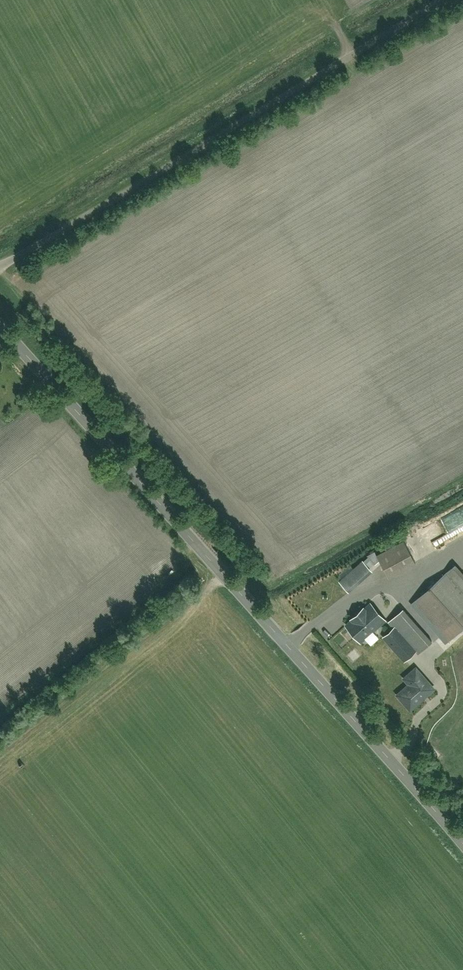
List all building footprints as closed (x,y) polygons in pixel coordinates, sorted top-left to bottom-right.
[(381,557),(390,576),(417,562),(407,544),(381,557)] [(342,582),(350,591),(372,570),(364,561),(342,582)] [(417,603),(451,639),(462,628),(462,578),(455,569),(417,603)] [(365,649),(379,636),(404,663),(431,639),(390,593),(348,631),(365,649)] [(410,708),(433,688),(416,668),(405,678),(410,684),(398,694),(410,708)]
